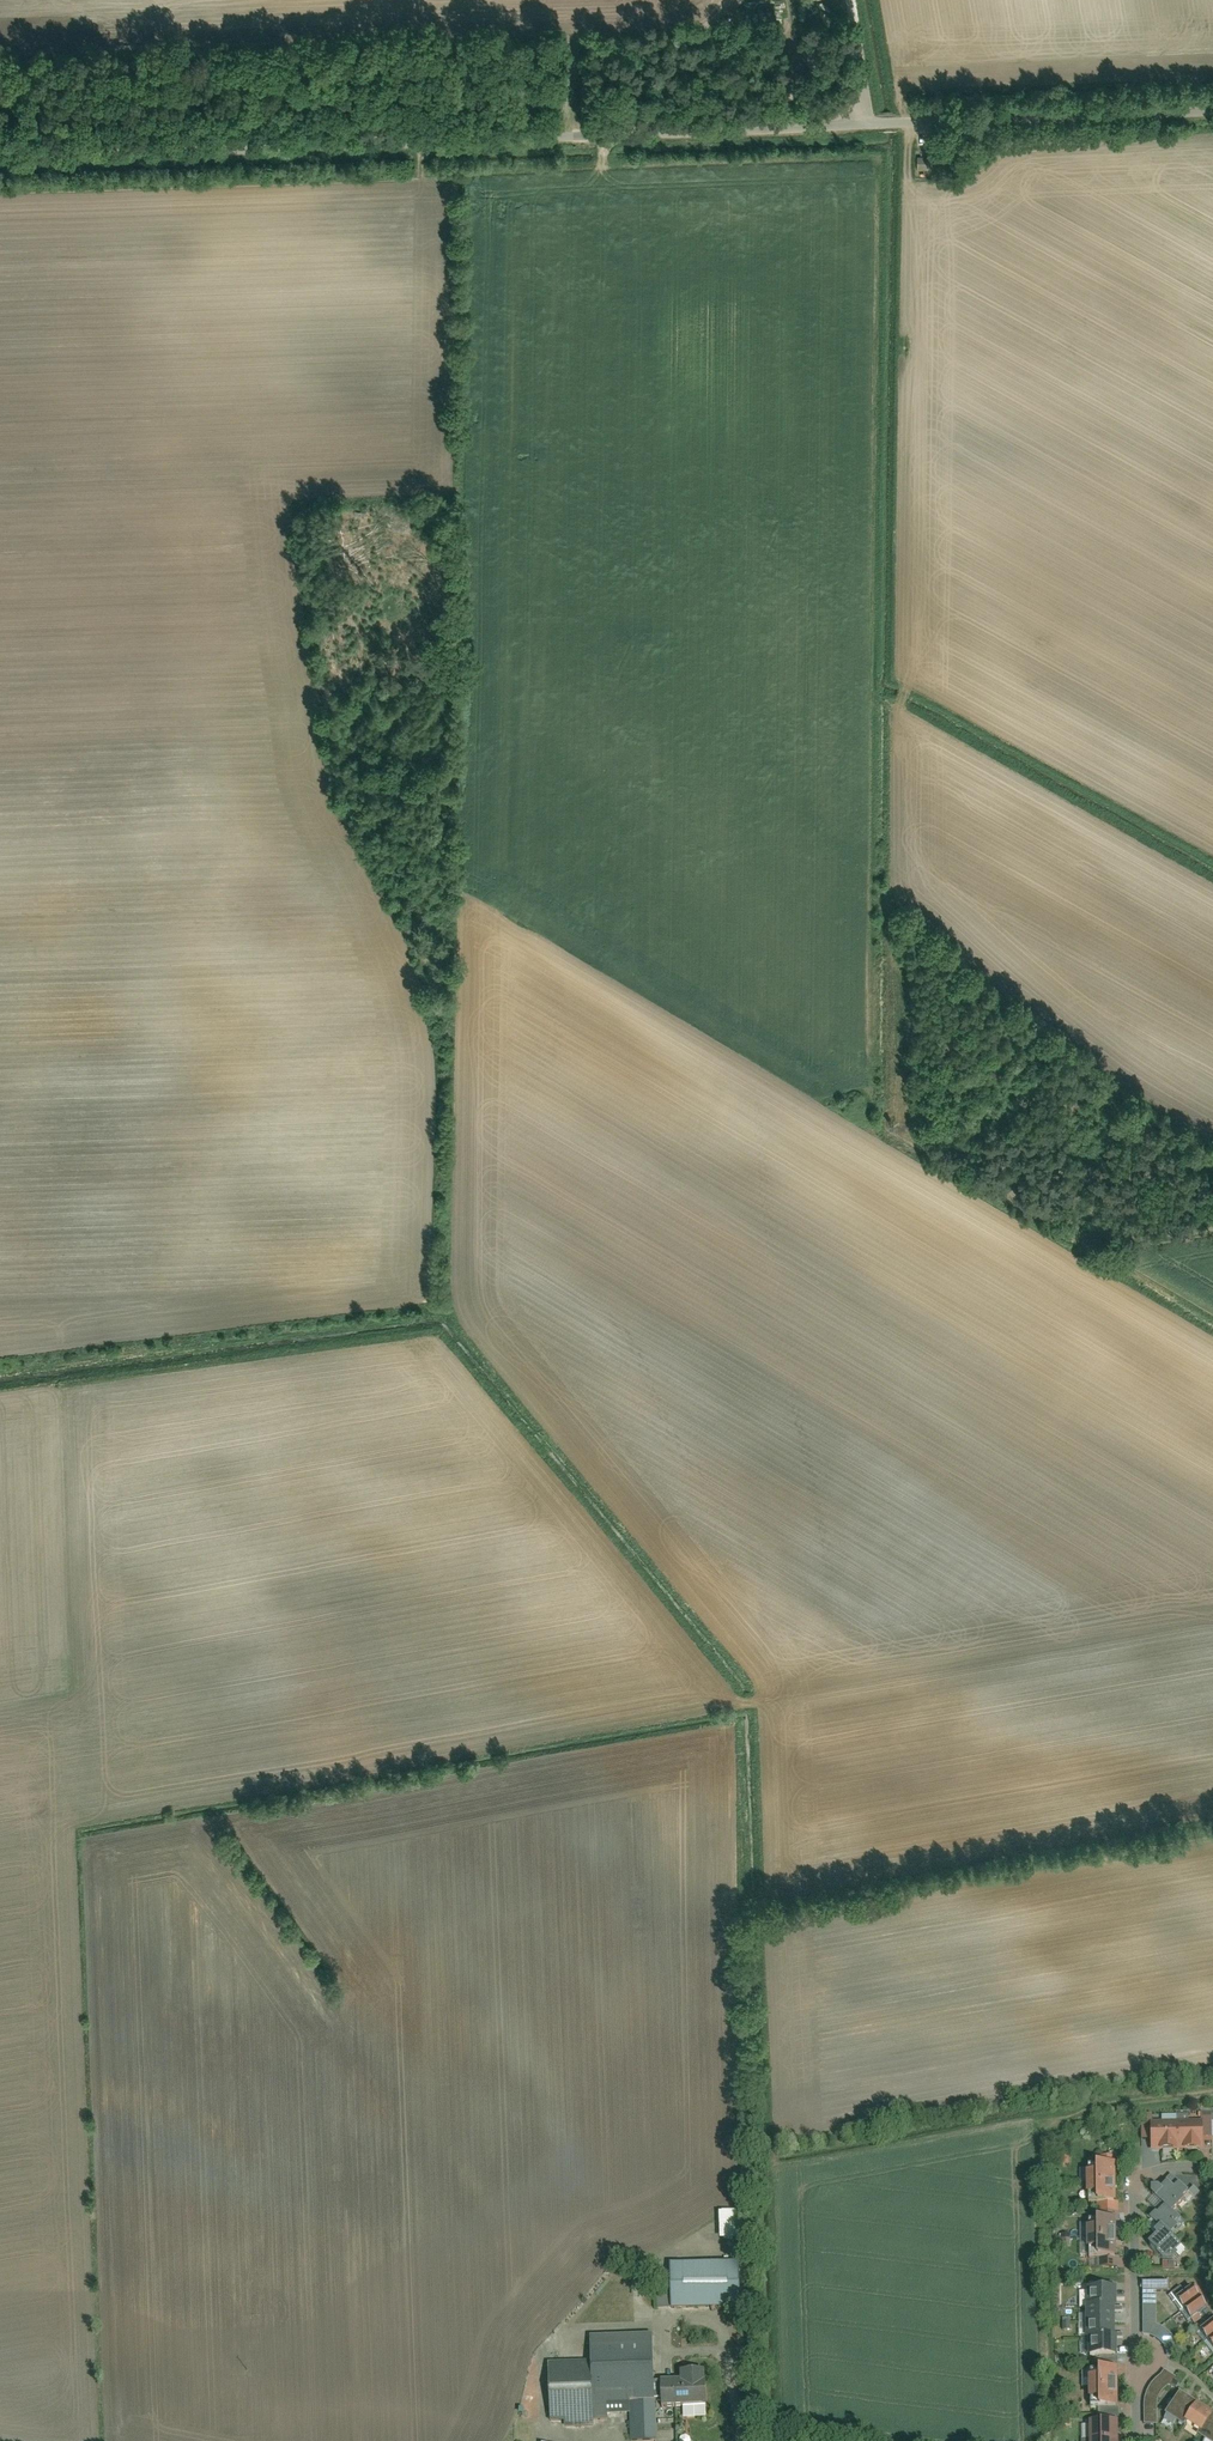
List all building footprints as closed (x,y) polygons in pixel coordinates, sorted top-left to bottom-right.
[(1201,2120),(1176,2121),(1177,2147),(1202,2146),(1201,2120)] [(1176,2121),(1151,2122),(1152,2149),(1177,2147),(1176,2121)] [(1091,2165),(1091,2183),(1119,2183),(1118,2165),(1091,2165)] [(1162,2237),(1152,2246),(1168,2262),(1184,2247),(1174,2235),(1187,2222),(1177,2212),(1194,2197),(1172,2174),(1154,2191),(1167,2205),(1153,2218),(1163,2228),(1158,2233),(1162,2237)] [(1091,2183),(1091,2201),(1119,2201),(1119,2183),(1091,2183)] [(740,2210),(727,2211),(728,2238),(741,2237),(740,2210)] [(1116,2217),(1088,2218),(1089,2255),(1098,2255),(1098,2265),(1117,2264),(1116,2217)] [(743,2261),(673,2264),(675,2306),(745,2303),(743,2261)] [(1117,2286),(1091,2286),(1091,2303),(1087,2303),(1087,2336),(1091,2336),(1092,2354),(1118,2354),(1117,2333),(1113,2333),(1113,2306),(1117,2306),(1117,2286)] [(1191,2286),(1176,2297),(1183,2307),(1199,2295),(1191,2286)] [(1143,2290),(1143,2333),(1151,2334),(1156,2337),(1161,2341),(1165,2346),(1166,2351),(1166,2355),(1179,2355),(1178,2347),(1177,2341),(1173,2335),(1169,2330),(1163,2326),(1157,2323),(1157,2289),(1143,2290)] [(1199,2295),(1183,2307),(1191,2316),(1206,2305),(1199,2295)] [(1072,2327),(1071,2316),(1063,2316),(1064,2327),(1072,2327)] [(1200,2330),(1208,2339),(1212,2334),(1212,2319),(1200,2330)] [(656,2338),(596,2340),(597,2364),(599,2419),(613,2419),(613,2410),(632,2409),(633,2438),(660,2437),(656,2338)] [(597,2364),(553,2366),(555,2415),(571,2415),(571,2420),(599,2419),(597,2364)] [(1090,2387),(1118,2387),(1118,2368),(1090,2368),(1090,2387)] [(1144,2407),(1144,2422),(1157,2422),(1157,2401),(1159,2396),(1161,2391),(1164,2387),(1168,2383),(1174,2388),(1181,2379),(1164,2368),(1161,2373),(1157,2376),(1153,2380),(1149,2385),(1146,2389),(1145,2395),(1144,2400),(1144,2407)] [(688,2380),(665,2381),(666,2405),(686,2404),(711,2403),(710,2370),(688,2371),(688,2380)] [(1090,2407),(1118,2406),(1118,2387),(1090,2387),(1090,2407)] [(1169,2417),(1188,2428),(1190,2424),(1207,2434),(1204,2439),(1207,2440),(1212,2440),(1212,2413),(1182,2395),(1169,2417)] [(686,2404),(687,2416),(711,2415),(711,2403),(686,2404)] [(1091,2440),(1118,2440),(1118,2422),(1091,2423),(1091,2440)]
